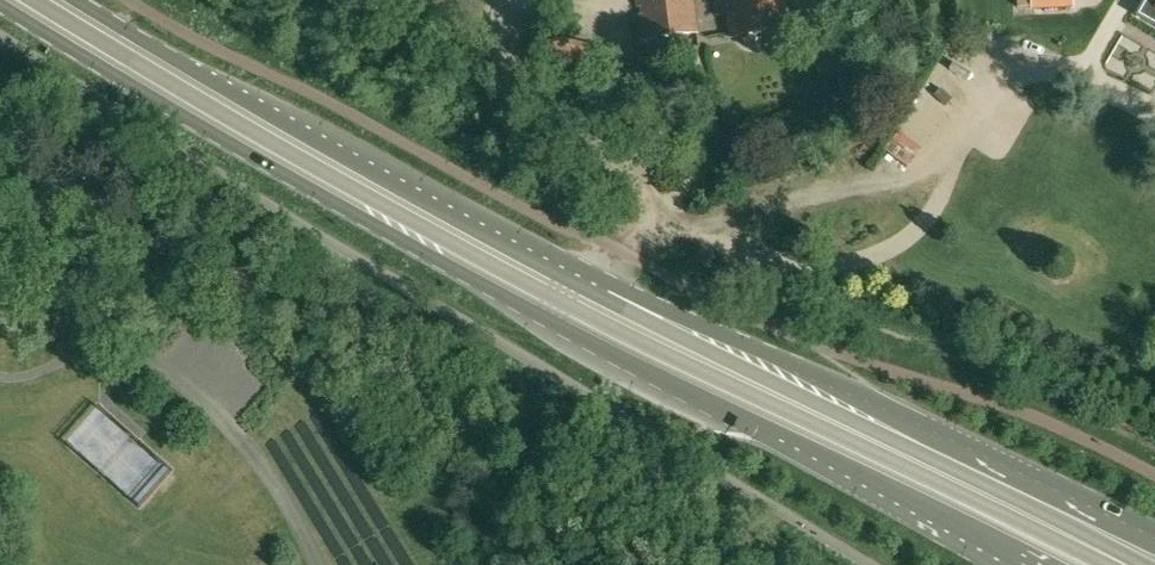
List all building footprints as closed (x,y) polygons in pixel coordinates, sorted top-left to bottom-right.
[(696,33),(691,0),(638,0),(639,7),(643,6),(645,16),(640,16),(644,40),(696,33)] [(715,1),(718,17),(727,16),(728,20),(731,39),(792,29),(789,10),(787,0),(722,0),(715,1)] [(1031,8),(1032,12),(1074,8),(1074,0),(1017,0),(1018,8),(1031,8)] [(1138,17),(1154,27),(1154,0),(1148,0),(1138,17)] [(619,51),(569,40),(563,75),(613,85),(619,51)]
